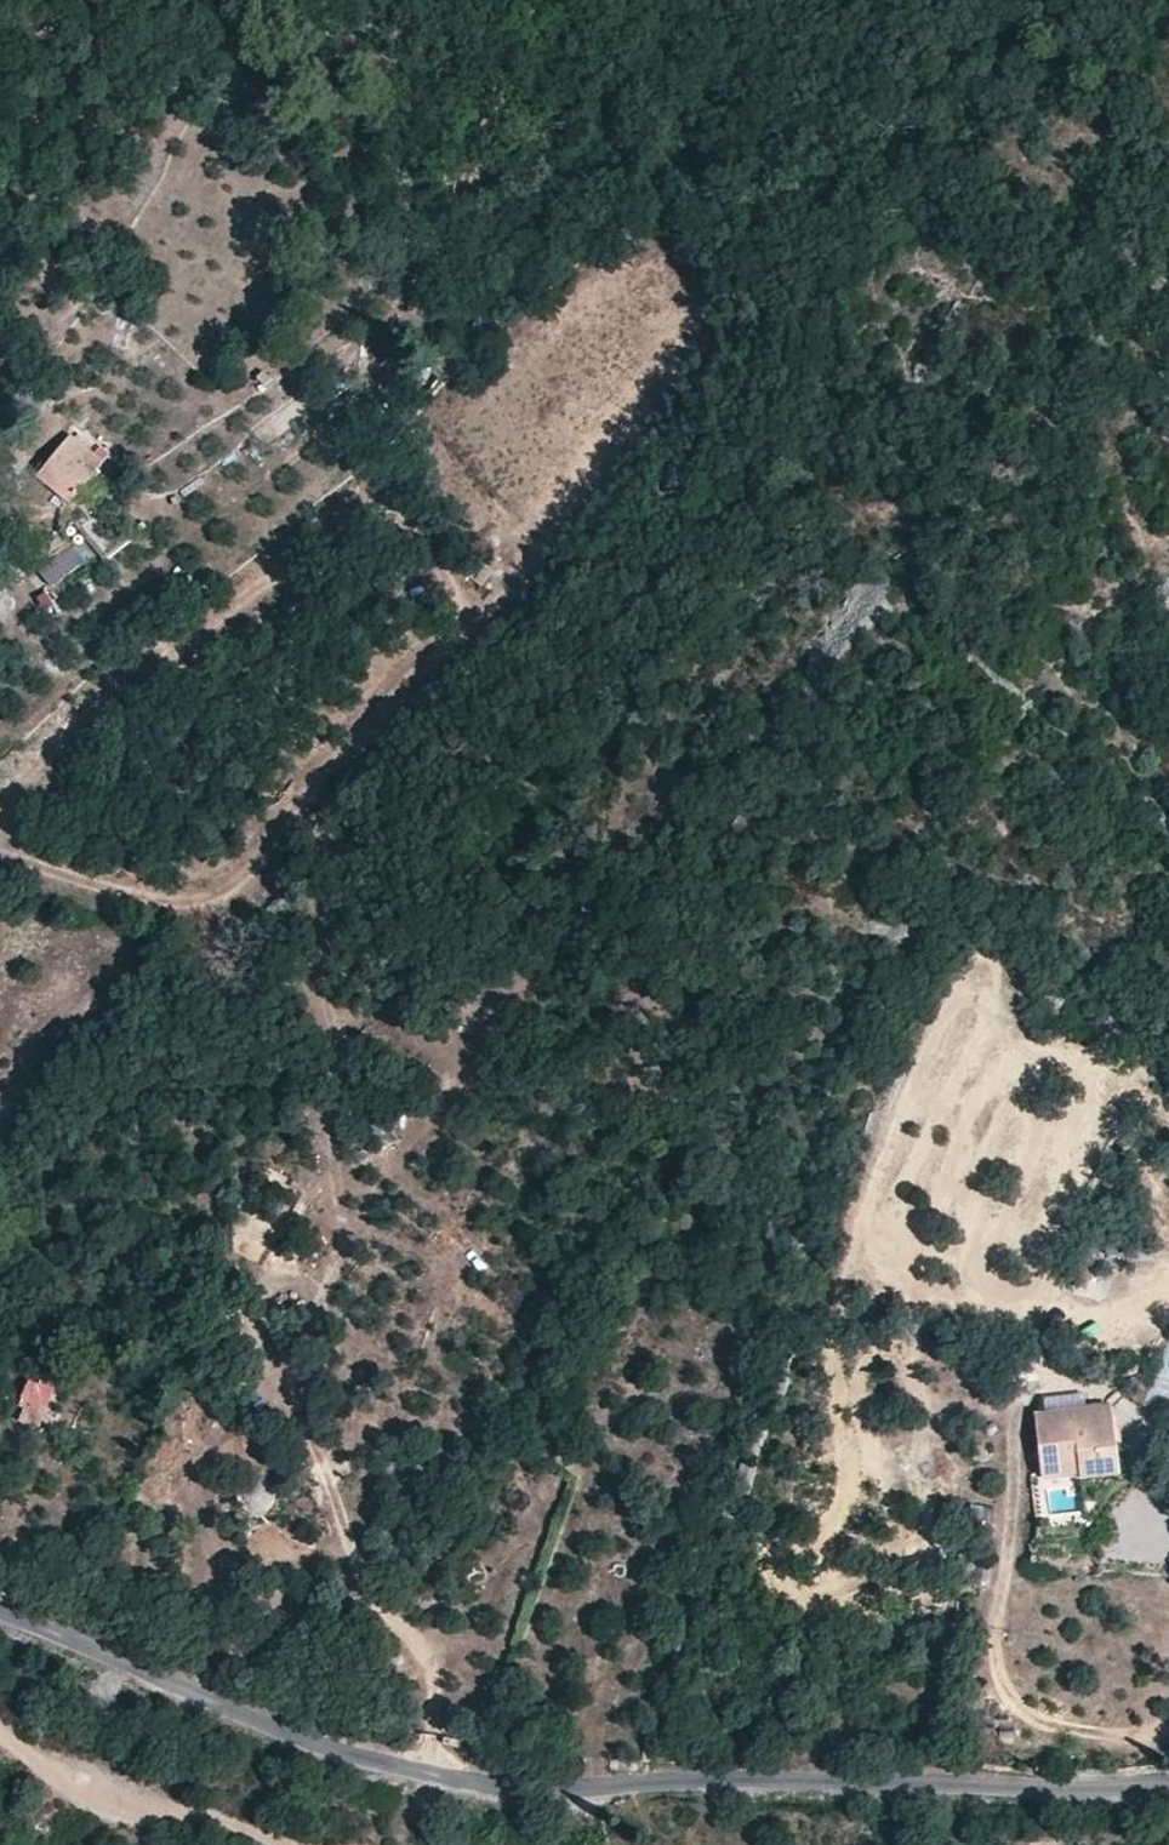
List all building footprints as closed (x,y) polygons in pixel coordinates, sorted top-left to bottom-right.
[(71,503),(109,456),(99,448),(94,456),(70,436),(37,477),(71,503)] [(79,560),(61,530),(21,553),(30,570),(49,559),(58,573),(79,560)] [(27,1372),(19,1422),(44,1426),(51,1376),(27,1372)] [(1120,1472),(1112,1404),(1034,1412),(1042,1475),(1079,1470),(1080,1477),(1120,1472)] [(910,1451),(908,1481),(936,1483),(938,1453),(910,1451)]
